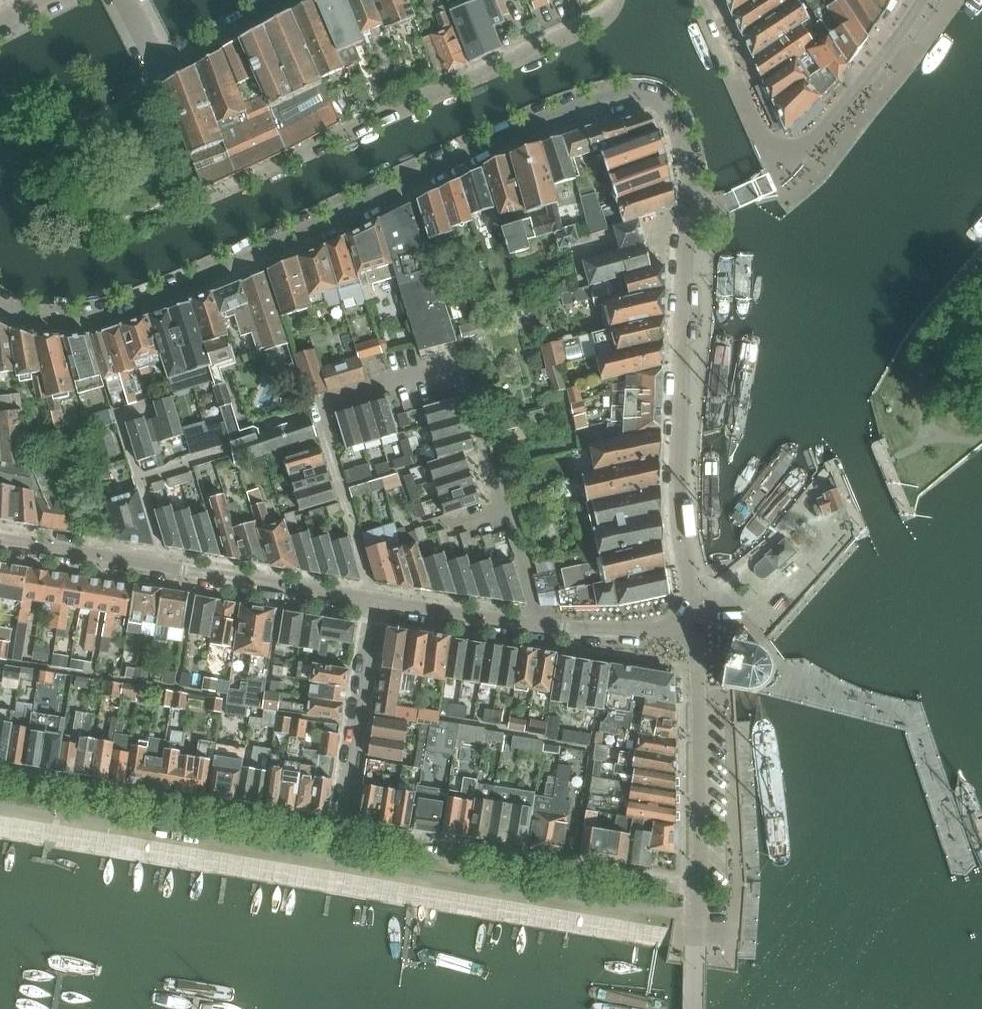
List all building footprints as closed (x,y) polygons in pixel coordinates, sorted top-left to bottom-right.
[(319,76),(320,79),(345,68),(338,52),(317,0),(313,0),(291,12),(319,76)] [(338,52),(364,41),(361,34),(359,30),(348,0),(317,0),(338,52)] [(359,30),(361,34),(385,23),(375,0),(348,0),(359,30)] [(385,23),(386,28),(414,17),(408,0),(375,0),(385,23)] [(428,12),(436,9),(432,0),(424,0),(428,12)] [(447,5),(450,12),(470,64),(501,50),(514,45),(505,23),(503,19),(502,15),(496,0),(461,0),(447,5)] [(496,0),(502,15),(508,13),(503,0),(497,0),(496,0)] [(733,15),(757,0),(727,0),(733,15)] [(742,34),(795,0),(794,0),(757,0),(733,15),(742,34)] [(802,23),(802,22),(809,18),(797,0),(795,0),(742,34),(753,55),(802,23)] [(848,63),(848,64),(867,38),(843,0),(806,0),(845,60),(848,63)] [(866,32),(868,35),(869,36),(873,31),(882,17),(884,13),(877,0),(844,0),(866,32)] [(884,13),(886,9),(892,0),(877,0),(884,13)] [(423,39),(438,77),(448,73),(466,65),(443,6),(435,10),(437,15),(436,16),(442,31),(423,39)] [(287,151),(294,147),(341,123),(340,121),(330,100),(328,95),(323,85),(320,79),(319,76),(291,12),(267,25),(241,40),(241,41),(287,151)] [(817,43),(802,23),(753,55),(764,80),(809,48),(817,43)] [(826,66),(837,80),(847,65),(844,60),(828,36),(817,43),(809,48),(823,68),(826,66)] [(222,51),(248,120),(264,162),(283,153),(287,151),(241,41),(240,41),(240,40),(222,51)] [(823,68),(809,48),(764,80),(773,101),(823,68)] [(222,133),(248,120),(222,51),(196,65),(222,133)] [(225,141),(222,133),(196,65),(177,75),(162,83),(163,86),(164,85),(168,96),(167,97),(168,99),(169,99),(174,110),(172,110),(173,113),(175,112),(179,124),(178,124),(178,126),(180,125),(184,136),(183,137),(183,139),(185,139),(190,152),(189,153),(190,155),(191,155),(225,141)] [(823,68),(773,101),(786,129),(837,80),(826,66),(823,68)] [(339,89),(328,95),(330,100),(340,121),(351,115),(339,89)] [(372,94),(360,99),(364,110),(377,104),(372,94)] [(659,130),(647,114),(601,126),(608,148),(659,130)] [(264,162),(248,120),(222,133),(225,141),(237,174),(264,162)] [(601,126),(586,130),(594,151),(595,153),(596,153),(596,152),(601,151),(608,148),(601,126)] [(568,136),(575,158),(594,151),(586,130),(568,136)] [(608,148),(601,151),(608,173),(666,153),(659,131),(659,130),(608,148)] [(566,161),(575,158),(568,136),(566,136),(542,144),(544,149),(555,184),(573,180),(566,161)] [(191,155),(202,184),(203,185),(205,186),(206,187),(207,187),(208,187),(237,174),(225,141),(191,155)] [(523,190),(520,191),(525,207),(519,209),(521,213),(512,216),(515,224),(502,228),(510,254),(531,248),(529,240),(555,232),(561,249),(581,243),(579,237),(575,226),(562,229),(554,184),(542,149),(540,144),(522,151),(512,155),(513,161),(523,190)] [(666,153),(608,173),(618,201),(626,222),(633,220),(638,218),(674,207),(672,183),(672,181),(666,153)] [(500,215),(519,209),(525,207),(520,191),(510,163),(508,157),(502,159),(485,167),(500,215)] [(472,215),(473,215),(495,208),(483,168),(476,171),(461,179),(472,215)] [(452,228),(460,226),(464,227),(465,224),(474,221),(473,215),(472,215),(461,179),(439,190),(452,228)] [(601,180),(583,184),(592,222),(610,218),(601,180)] [(453,232),(452,228),(439,190),(417,201),(418,201),(430,240),(453,232)] [(392,265),(406,306),(410,318),(420,350),(456,340),(450,318),(444,299),(436,275),(432,276),(417,226),(411,204),(393,213),(381,220),(392,265)] [(362,229),(347,237),(348,238),(362,287),(367,302),(377,299),(372,284),(396,276),(392,265),(381,220),(362,229)] [(621,250),(584,260),(590,285),(591,285),(651,268),(644,243),(639,220),(615,226),(616,233),(621,250)] [(591,234),(579,237),(581,243),(592,240),(591,234)] [(344,238),(327,246),(339,286),(342,298),(352,295),(355,303),(363,301),(344,239),(344,238)] [(326,247),(299,258),(313,307),(327,303),(341,298),(338,287),(331,265),(326,247)] [(269,270),(284,316),(312,307),(298,258),(269,270)] [(603,290),(604,294),(609,293),(610,297),(623,294),(625,299),(665,288),(665,266),(654,268),(651,269),(651,268),(591,285),(591,286),(593,293),(603,290)] [(264,272),(242,281),(243,283),(259,330),(265,348),(266,351),(288,343),(264,272)] [(216,294),(215,294),(222,314),(226,313),(228,318),(236,315),(237,318),(243,336),(253,332),(259,350),(265,348),(259,330),(243,283),(240,284),(215,293),(216,294)] [(611,327),(664,315),(664,299),(665,288),(625,299),(623,294),(610,297),(609,293),(604,294),(603,290),(593,293),(591,286),(562,294),(563,297),(565,305),(574,303),(575,302),(576,303),(577,303),(577,302),(580,302),(593,299),(596,308),(606,306),(609,318),(611,327)] [(215,293),(191,302),(192,304),(212,366),(210,366),(214,381),(212,382),(221,408),(221,409),(232,443),(231,443),(235,464),(270,453),(318,437),(311,416),(260,433),(258,428),(254,426),(241,431),(225,383),(218,363),(236,358),(221,314),(222,314),(215,294),(215,293)] [(191,302),(169,310),(189,373),(210,366),(212,366),(192,304),(191,302)] [(460,303),(451,305),(455,318),(464,316),(460,303)] [(169,310),(149,317),(163,361),(169,379),(189,373),(169,310)] [(500,316),(461,326),(464,338),(503,328),(500,316)] [(148,317),(122,326),(136,368),(137,369),(140,368),(143,377),(151,374),(149,365),(163,361),(149,317),(148,317)] [(664,317),(613,328),(542,344),(547,367),(597,356),(663,342),(664,317)] [(15,371),(11,329),(0,323),(0,373),(15,371)] [(109,330),(104,331),(118,374),(119,373),(124,389),(129,404),(137,402),(127,371),(136,368),(122,326),(109,330)] [(47,398),(35,337),(29,337),(28,335),(11,329),(15,371),(16,377),(32,374),(37,401),(47,398)] [(104,331),(93,335),(100,359),(106,378),(112,376),(117,391),(124,389),(119,373),(118,374),(104,331)] [(715,398),(714,427),(725,428),(736,335),(727,332),(719,334),(715,398)] [(89,335),(63,338),(78,393),(104,386),(89,335)] [(47,398),(54,427),(64,424),(59,400),(61,401),(73,399),(74,397),(73,391),(74,390),(59,338),(35,337),(47,398)] [(384,340),(378,341),(381,353),(388,351),(384,340)] [(381,353),(378,341),(357,347),(359,357),(360,358),(381,353)] [(627,375),(662,367),(663,342),(597,356),(603,380),(627,375)] [(295,354),(310,397),(320,394),(328,391),(321,368),(315,349),(295,354)] [(359,357),(321,368),(328,391),(367,379),(360,358),(359,357)] [(555,392),(566,389),(558,364),(547,367),(547,369),(550,378),(555,392)] [(273,389),(285,376),(273,365),(261,378),(273,389)] [(612,385),(608,386),(608,390),(614,389),(614,391),(627,391),(662,384),(662,367),(627,375),(627,381),(612,384),(612,385)] [(608,390),(603,391),(604,393),(604,396),(613,396),(613,401),(613,407),(627,407),(661,400),(662,384),(627,391),(614,391),(614,389),(608,390)] [(583,400),(579,385),(569,388),(572,403),(583,400)] [(29,461),(22,410),(20,394),(11,395),(0,396),(0,484),(15,487),(33,490),(29,461)] [(523,425),(514,394),(490,401),(499,432),(523,425)] [(159,417),(152,418),(158,441),(158,442),(184,434),(173,397),(154,402),(159,417)] [(382,437),(398,432),(388,397),(372,402),(382,437)] [(425,407),(430,424),(465,414),(460,397),(425,407)] [(583,400),(572,403),(574,416),(586,413),(583,400)] [(613,407),(613,421),(627,421),(661,415),(661,400),(627,407),(613,407)] [(382,437),(372,402),(353,408),(364,443),(382,437)] [(543,407),(528,411),(531,422),(546,418),(543,407)] [(347,448),(364,443),(353,408),(336,413),(347,448)] [(110,410),(86,418),(90,431),(114,423),(110,410)] [(399,414),(402,425),(410,423),(407,412),(399,414)] [(586,413),(574,416),(577,429),(588,427),(586,413)] [(435,441),(470,431),(465,414),(430,424),(435,441)] [(608,422),(607,441),(612,440),(660,430),(661,415),(627,421),(613,421),(613,422),(608,422)] [(145,417),(126,423),(138,461),(156,455),(152,442),(158,441),(152,418),(146,420),(145,417)] [(224,420),(205,426),(211,446),(230,439),(224,420)] [(205,426),(186,433),(192,452),(211,446),(205,426)] [(574,450),(574,452),(579,476),(582,475),(660,459),(660,430),(612,440),(607,441),(591,445),(591,446),(580,449),(574,450)] [(440,459),(464,452),(464,451),(475,448),(470,431),(435,441),(440,459)] [(110,432),(96,437),(103,458),(116,454),(110,432)] [(318,437),(270,453),(272,455),(274,458),(277,459),(279,460),(281,460),(285,460),(289,475),(290,474),(325,463),(320,447),(318,437)] [(578,440),(580,449),(591,446),(591,445),(589,437),(578,440)] [(405,452),(413,450),(409,438),(401,440),(405,452)] [(158,441),(152,442),(156,455),(162,453),(158,442),(158,441)] [(405,452),(406,456),(408,464),(417,462),(413,450),(405,452)] [(435,480),(470,469),(464,452),(440,459),(429,463),(435,480)] [(705,454),(701,462),(704,527),(713,533),(721,528),(719,457),(705,454)] [(38,526),(76,532),(67,480),(62,456),(29,461),(33,490),(38,526)] [(408,464),(406,456),(394,460),(397,468),(408,464)] [(152,470),(155,480),(198,469),(195,458),(152,470)] [(587,502),(592,501),(660,486),(660,459),(582,475),(587,502)] [(378,473),(391,470),(388,461),(376,465),(378,473)] [(325,463),(290,474),(296,492),(331,481),(326,464),(325,463)] [(369,463),(361,466),(365,478),(373,475),(369,463)] [(96,468),(100,481),(108,478),(105,466),(96,468)] [(361,466),(353,468),(356,480),(365,478),(361,466)] [(351,469),(345,471),(348,482),(354,481),(356,480),(353,468),(351,469)] [(795,470),(744,529),(746,542),(756,541),(767,533),(809,478),(806,468),(795,470)] [(440,497),(475,486),(470,469),(435,480),(440,497)] [(192,472),(180,475),(182,483),(195,480),(192,472)] [(382,478),(385,487),(402,482),(399,473),(382,478)] [(409,488),(417,485),(414,473),(405,476),(409,488)] [(180,475),(168,479),(170,487),(182,483),(180,475)] [(368,482),(371,492),(385,487),(382,478),(368,482)] [(164,480),(152,484),(154,492),(166,488),(164,480)] [(568,480),(562,481),(566,497),(572,495),(568,480)] [(331,481),(296,492),(301,510),(336,499),(331,481)] [(353,497),(371,492),(368,482),(350,488),(353,497)] [(0,484),(0,520),(14,522),(15,487),(0,484)] [(417,485),(409,488),(413,500),(421,497),(417,485)] [(440,497),(446,514),(480,502),(475,486),(440,497)] [(660,514),(660,486),(592,501),(599,527),(594,528),(599,554),(663,541),(660,514)] [(15,487),(14,522),(38,526),(33,490),(15,487)] [(259,488),(247,491),(251,505),(263,502),(259,488)] [(825,496),(818,499),(824,513),(831,510),(832,512),(838,509),(841,509),(843,508),(845,507),(838,489),(830,493),(827,494),(825,495),(825,496)] [(105,499),(117,539),(118,540),(118,539),(129,541),(131,541),(139,542),(139,543),(141,543),(141,542),(152,544),(154,545),(154,544),(138,490),(136,490),(136,491),(107,499),(105,499)] [(224,494),(209,498),(226,556),(243,559),(227,504),(224,494)] [(823,514),(824,512),(819,501),(817,500),(814,501),(812,503),(811,506),(812,510),(813,513),(816,515),(819,516),(823,514)] [(263,502),(251,505),(256,521),(270,564),(300,569),(290,536),(285,520),(271,523),(264,501),(263,502)] [(235,502),(227,504),(243,559),(270,564),(256,521),(242,525),(235,502)] [(423,502),(417,504),(414,505),(418,517),(426,514),(423,502)] [(339,503),(327,507),(330,516),(342,512),(339,503)] [(172,505),(155,510),(166,546),(185,549),(174,513),(172,505)] [(322,508),(310,512),(313,521),(325,517),(322,508)] [(184,510),(174,513),(185,549),(202,552),(192,516),(189,509),(185,510),(184,510)] [(295,511),(285,514),(289,526),(298,523),(295,512),(295,511)] [(207,512),(192,516),(202,552),(220,555),(220,554),(207,512)] [(415,529),(419,541),(427,538),(423,526),(415,529)] [(404,527),(397,530),(403,547),(417,588),(433,590),(423,559),(418,543),(419,542),(419,541),(415,530),(407,533),(405,527),(404,527)] [(438,531),(442,543),(450,541),(446,529),(438,531)] [(290,536),(300,569),(322,573),(312,539),(310,531),(290,536)] [(373,537),(365,539),(367,548),(377,582),(401,585),(390,551),(387,542),(384,531),(372,534),(373,537)] [(461,534),(465,546),(473,543),(469,531),(461,534)] [(329,534),(312,539),(322,573),(342,576),(332,542),(329,534)] [(492,534),(483,537),(487,548),(495,546),(492,534)] [(350,537),(332,542),(342,576),(361,579),(362,578),(350,537)] [(756,567),(755,569),(756,572),(756,574),(757,575),(759,577),(761,577),(763,578),(765,578),(767,577),(769,576),(778,568),(779,569),(798,552),(787,538),(767,555),(767,556),(758,564),(757,565),(756,567)] [(601,560),(562,569),(566,588),(666,569),(663,541),(599,554),(601,560)] [(390,551),(401,585),(417,588),(403,547),(390,551)] [(458,594),(448,561),(445,552),(423,559),(433,590),(458,594)] [(564,555),(536,562),(539,573),(566,566),(564,555)] [(448,561),(458,594),(481,598),(471,565),(468,556),(448,561)] [(505,601),(495,568),(491,559),(471,565),(481,598),(502,601),(505,601)] [(515,562),(495,568),(505,601),(528,604),(515,562)] [(0,575),(0,598),(22,602),(27,568),(12,566),(3,564),(2,564),(0,575)] [(20,612),(18,622),(27,624),(29,611),(40,613),(42,601),(47,571),(27,568),(22,602),(20,612)] [(562,569),(551,572),(555,591),(559,590),(561,600),(563,605),(619,605),(670,594),(666,569),(566,588),(562,569)] [(47,571),(42,601),(53,603),(49,627),(57,628),(66,575),(47,571)] [(66,575),(57,628),(66,630),(69,606),(80,607),(84,578),(66,575)] [(105,581),(84,578),(80,607),(90,609),(85,650),(94,651),(97,635),(101,611),(105,581)] [(131,586),(111,582),(105,581),(101,611),(107,612),(103,636),(100,651),(108,652),(111,637),(115,614),(126,615),(131,586)] [(134,586),(128,624),(127,630),(141,633),(149,589),(134,586)] [(149,589),(141,633),(155,635),(162,591),(149,589)] [(155,635),(154,640),(168,642),(168,639),(170,626),(176,593),(162,591),(155,635)] [(170,626),(168,639),(182,641),(189,595),(176,593),(170,626)] [(195,597),(188,634),(209,638),(216,600),(195,597)] [(210,642),(219,644),(231,646),(233,632),(235,615),(237,604),(218,600),(210,642)] [(239,616),(234,650),(252,652),(258,607),(241,604),(239,616)] [(270,656),(277,610),(258,607),(252,652),(249,677),(266,679),(269,656),(270,656)] [(278,644),(276,654),(285,655),(286,646),(299,648),(304,615),(284,611),(279,644),(278,644)] [(304,615),(299,648),(302,649),(319,651),(317,659),(326,661),(328,650),(319,649),(324,618),(304,615)] [(324,618),(319,649),(328,650),(329,640),(352,644),(355,627),(356,623),(353,623),(324,618)] [(730,658),(723,687),(756,693),(765,689),(772,682),(774,673),(774,664),(769,656),(763,648),(741,627),(738,629),(730,658)] [(57,628),(56,636),(65,637),(65,630),(66,630),(57,628)] [(389,629),(384,658),(382,668),(404,671),(409,632),(389,629)] [(409,632),(404,671),(401,690),(411,691),(414,674),(424,675),(431,635),(409,632)] [(431,635),(424,675),(445,679),(445,678),(451,639),(431,635)] [(451,639),(445,678),(463,681),(469,641),(451,639)] [(5,659),(8,641),(0,640),(0,658),(5,659)] [(469,641),(463,681),(480,683),(487,644),(469,641)] [(487,644),(480,683),(498,686),(504,647),(487,644)] [(35,646),(33,661),(48,663),(50,648),(35,646)] [(504,647),(498,686),(516,689),(522,650),(504,647)] [(534,689),(542,653),(522,650),(516,689),(516,690),(529,692),(529,688),(534,689)] [(542,653),(534,689),(539,690),(539,694),(552,696),(559,656),(542,653)] [(68,656),(54,654),(52,665),(67,667),(68,656)] [(612,664),(576,658),(559,656),(552,696),(551,701),(569,704),(568,708),(587,711),(588,707),(605,710),(605,708),(612,664)] [(73,660),(71,669),(82,670),(84,661),(73,660)] [(298,669),(296,677),(311,680),(346,686),(349,670),(299,661),(298,669)] [(672,674),(612,664),(605,708),(617,710),(617,711),(633,714),(634,714),(636,704),(639,705),(641,694),(675,700),(675,677),(672,674)] [(3,677),(19,680),(21,668),(5,665),(3,677)] [(275,665),(273,674),(284,675),(285,666),(275,665)] [(22,667),(21,677),(33,679),(35,669),(22,667)] [(127,668),(126,677),(134,679),(135,669),(127,668)] [(137,668),(135,679),(148,681),(150,670),(137,668)] [(404,671),(382,668),(379,691),(401,694),(401,690),(404,671)] [(150,669),(148,681),(162,683),(164,671),(150,669)] [(54,682),(56,673),(39,670),(37,682),(54,685),(54,682)] [(164,672),(162,683),(175,685),(177,673),(164,672)] [(192,674),(183,672),(180,686),(190,687),(192,674)] [(90,678),(77,676),(75,686),(88,688),(90,678)] [(204,677),(202,690),(217,692),(219,680),(204,677)] [(245,706),(248,706),(262,708),(266,679),(249,677),(248,682),(247,689),(245,706)] [(272,680),(271,691),(282,693),(284,693),(286,682),(272,680)] [(346,686),(311,680),(309,696),(343,702),(346,686)] [(107,681),(105,695),(121,697),(123,683),(107,681)] [(138,698),(150,700),(151,688),(139,687),(138,698)] [(245,706),(247,689),(229,687),(226,703),(228,703),(245,706)] [(23,689),(19,702),(31,705),(35,693),(23,689)] [(161,689),(159,705),(171,707),(173,691),(161,689)] [(266,690),(264,708),(308,714),(323,716),(341,719),(343,702),(309,696),(308,704),(281,700),(282,693),(271,691),(266,690)] [(174,691),(172,708),(188,710),(188,704),(190,693),(174,691)] [(378,700),(375,713),(386,715),(397,717),(397,715),(399,707),(401,694),(379,691),(378,694),(379,694),(378,700)] [(190,693),(188,704),(205,706),(206,696),(190,693)] [(675,700),(641,694),(639,705),(644,706),(643,715),(675,722),(675,700)] [(210,697),(208,710),(221,712),(223,699),(210,697)] [(228,703),(226,714),(246,717),(248,706),(245,706),(228,703)] [(448,716),(457,718),(459,705),(450,703),(448,716)] [(468,706),(459,705),(457,718),(466,719),(468,706)] [(16,709),(0,707),(0,761),(7,763),(16,709)] [(399,707),(397,715),(416,718),(417,710),(399,707)] [(24,765),(29,736),(33,712),(16,709),(7,763),(24,765)] [(276,728),(277,716),(278,711),(265,709),(264,718),(263,726),(276,728)] [(419,709),(417,723),(439,727),(440,721),(441,715),(441,712),(419,709)] [(483,722),(492,723),(494,710),(485,709),(483,722)] [(503,711),(494,710),(492,723),(501,724),(503,711)] [(77,711),(73,736),(64,735),(63,742),(58,771),(76,774),(86,713),(77,711)] [(29,736),(24,765),(58,771),(63,742),(64,735),(66,718),(58,716),(41,713),(33,712),(29,736)] [(89,746),(91,732),(94,714),(86,713),(76,774),(92,776),(97,747),(96,747),(89,746)] [(633,714),(630,732),(676,740),(675,722),(643,715),(634,714),(633,714)] [(251,716),(250,724),(263,726),(264,718),(251,716)] [(277,716),(276,728),(275,732),(290,734),(292,718),(277,716)] [(97,740),(96,747),(97,747),(92,776),(108,779),(118,722),(118,718),(113,717),(109,741),(97,740)] [(375,717),(372,737),(406,742),(409,723),(375,717)] [(290,734),(287,756),(284,778),(280,808),(296,811),(296,810),(302,765),(304,749),(308,720),(292,718),(290,734)] [(510,719),(509,728),(525,730),(526,721),(510,719)] [(529,732),(545,735),(548,723),(532,720),(529,732)] [(457,740),(458,732),(459,723),(440,721),(439,729),(430,728),(429,736),(428,741),(427,747),(426,752),(454,756),(457,740)] [(118,722),(108,779),(125,782),(130,752),(132,744),(133,736),(123,734),(124,723),(118,722)] [(602,722),(600,732),(619,735),(620,730),(621,725),(602,722)] [(458,732),(457,740),(483,744),(484,739),(486,729),(486,728),(459,723),(458,732)] [(422,727),(421,735),(429,736),(430,728),(422,727)] [(168,728),(166,740),(158,787),(175,790),(181,755),(184,731),(168,728)] [(486,729),(484,739),(502,742),(504,734),(504,733),(486,729)] [(619,735),(618,737),(626,739),(627,731),(620,730),(619,735)] [(323,731),(317,767),(310,812),(327,815),(339,734),(323,731)] [(676,740),(630,732),(627,731),(626,739),(638,741),(636,749),(676,756),(676,740)] [(558,734),(546,732),(546,734),(550,739),(557,741),(558,734)] [(596,732),(594,743),(602,744),(604,733),(596,732)] [(586,733),(584,745),(590,746),(592,734),(586,733)] [(188,756),(181,755),(175,790),(208,796),(216,744),(217,742),(200,740),(201,735),(191,734),(188,756)] [(522,748),(524,737),(513,735),(512,747),(522,748)] [(149,737),(149,742),(142,784),(158,787),(166,740),(149,737)] [(372,737),(369,756),(402,761),(406,742),(372,737)] [(535,739),(524,737),(522,748),(533,750),(535,739)] [(132,744),(130,752),(125,782),(142,784),(149,742),(140,741),(139,745),(132,744)] [(245,749),(216,744),(208,796),(237,800),(242,767),(245,749)] [(593,760),(596,760),(604,761),(606,745),(596,744),(593,760)] [(561,746),(550,745),(549,753),(559,754),(561,746)] [(272,749),(253,746),(252,758),(250,768),(242,767),(237,800),(264,805),(272,754),(272,749)] [(619,764),(676,773),(676,756),(636,749),(631,748),(630,753),(621,752),(619,764)] [(304,749),(302,765),(311,766),(314,750),(304,749)] [(280,808),(284,778),(287,756),(272,754),(264,805),(280,808)] [(375,823),(384,775),(385,763),(368,760),(358,820),(375,823)] [(594,777),(601,778),(603,762),(596,761),(594,777)] [(571,801),(566,801),(572,766),(559,764),(557,778),(556,780),(556,783),(553,798),(545,850),(562,853),(571,801)] [(677,779),(676,773),(619,764),(616,764),(614,774),(634,777),(633,783),(677,790),(677,779)] [(302,765),(296,810),(297,810),(297,813),(308,815),(308,812),(310,812),(317,767),(311,766),(302,765)] [(392,776),(384,775),(375,823),(393,826),(398,791),(390,789),(392,776)] [(449,788),(449,791),(447,799),(442,833),(470,838),(478,780),(479,778),(464,776),(462,790),(449,788)] [(601,778),(594,777),(591,794),(609,797),(610,788),(631,791),(630,800),(677,807),(677,790),(633,783),(601,778)] [(496,783),(492,783),(478,780),(470,838),(487,840),(496,783)] [(556,783),(548,781),(545,795),(536,793),(533,810),(534,810),(528,847),(545,850),(553,798),(556,783)] [(516,787),(496,783),(487,840),(507,843),(516,787)] [(447,799),(449,791),(418,786),(416,794),(410,828),(442,833),(447,799)] [(528,847),(534,810),(533,810),(536,793),(536,791),(516,787),(507,843),(528,847)] [(416,794),(398,791),(393,826),(410,828),(416,794)] [(607,805),(628,808),(627,816),(634,818),(654,821),(678,825),(678,819),(677,819),(677,807),(630,800),(609,797),(591,794),(588,810),(597,811),(598,807),(606,808),(607,805)] [(588,810),(580,856),(600,859),(604,830),(594,829),(597,811),(588,810)] [(604,830),(600,859),(609,860),(622,862),(628,863),(634,818),(627,816),(625,816),(616,815),(613,832),(604,830)] [(637,865),(651,867),(653,850),(651,849),(654,821),(634,818),(628,863),(637,865)] [(654,821),(651,849),(653,850),(677,852),(678,825),(654,821)] [(566,837),(564,848),(575,850),(577,839),(566,837)]
